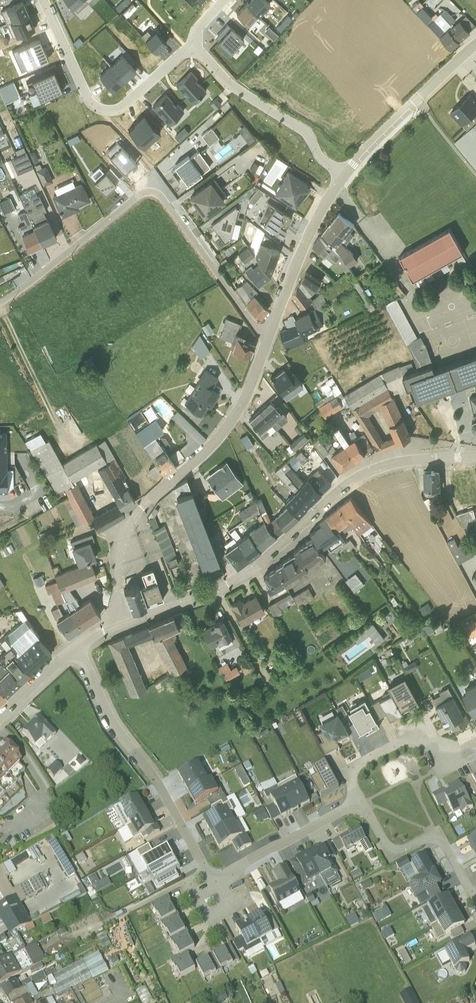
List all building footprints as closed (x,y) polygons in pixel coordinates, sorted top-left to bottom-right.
[(77,12),(87,2),(85,0),(66,0),(77,12)] [(245,5),(259,18),(269,7),(262,0),(250,0),(245,5)] [(470,28),(475,23),(475,22),(466,12),(460,18),(459,17),(454,21),(453,19),(457,16),(446,4),(438,11),(436,9),(434,11),(423,0),(414,0),(412,2),(451,45),(456,40),(470,28)] [(28,15),(22,2),(0,12),(6,25),(28,15)] [(121,13),(125,17),(136,7),(132,3),(121,13)] [(248,26),(256,16),(245,6),(237,16),(248,26)] [(6,25),(12,38),(34,29),(28,15),(6,25)] [(244,42),(227,26),(215,39),(219,43),(216,46),(229,57),(244,42)] [(278,36),(268,27),(263,33),(273,42),(278,36)] [(156,52),(166,42),(155,31),(151,34),(147,30),(141,35),(156,52)] [(21,72),(48,59),(39,39),(12,51),(21,72)] [(110,66),(124,81),(135,70),(121,55),(110,65),(110,66)] [(113,91),(124,81),(110,66),(99,76),(113,91)] [(24,84),(33,104),(62,91),(53,71),(24,84)] [(189,72),(177,84),(192,101),(206,88),(202,83),(199,85),(194,80),(195,79),(189,72)] [(475,166),(475,96),(470,90),(449,109),(462,122),(467,127),(454,139),(475,166)] [(165,97),(152,108),(168,125),(182,113),(177,107),(175,110),(170,105),(171,103),(165,97)] [(159,136),(142,118),(126,132),(143,150),(159,136)] [(248,142),(254,138),(244,125),(238,129),(248,142)] [(218,137),(211,128),(201,135),(208,145),(218,137)] [(77,133),(66,138),(69,145),(80,140),(77,133)] [(126,174),(137,163),(117,142),(106,152),(126,174)] [(4,161),(11,176),(32,167),(25,151),(4,161)] [(187,155),(174,165),(187,183),(210,167),(198,151),(189,157),(187,155)] [(29,154),(33,163),(38,161),(33,152),(29,154)] [(39,164),(35,166),(37,170),(36,170),(43,186),(52,181),(45,166),(41,168),(39,164)] [(110,167),(94,181),(104,193),(115,183),(120,179),(110,167)] [(286,171),(274,191),(293,203),(298,196),(299,197),(303,191),(302,190),(306,183),(286,171)] [(223,190),(214,178),(190,196),(204,214),(224,200),(219,193),(223,190)] [(53,196),(62,215),(78,208),(76,205),(88,199),(80,183),(74,186),(72,180),(53,188),(56,194),(53,196)] [(43,211),(46,210),(38,194),(36,195),(33,187),(18,194),(27,213),(41,244),(55,237),(43,211)] [(248,199),(247,201),(253,203),(263,191),(258,187),(248,199)] [(9,196),(0,201),(0,208),(3,213),(15,208),(9,196)] [(268,202),(259,220),(274,230),(273,232),(282,236),(291,216),(268,202)] [(237,210),(235,206),(211,224),(224,242),(230,237),(237,210)] [(21,233),(29,250),(41,244),(25,209),(18,213),(21,220),(23,219),(25,222),(18,226),(21,233)] [(354,223),(339,210),(323,231),(328,235),(325,239),(350,264),(358,258),(351,247),(350,247),(349,248),(345,244),(353,233),(349,230),(354,223)] [(210,219),(200,224),(203,228),(212,223),(210,219)] [(451,229),(401,257),(415,281),(465,253),(451,229)] [(249,247),(269,275),(279,250),(270,247),(273,241),(263,234),(260,239),(253,236),(249,247)] [(320,235),(313,243),(335,263),(337,261),(347,270),(350,267),(348,264),(349,263),(325,239),(320,235)] [(252,276),(258,285),(270,276),(269,275),(249,247),(247,246),(237,254),(246,266),(243,268),(250,277),(252,276)] [(16,283),(31,278),(28,270),(13,275),(16,283)] [(308,293),(321,281),(306,271),(299,282),(308,293)] [(246,281),(236,288),(250,308),(260,317),(267,308),(254,295),(256,292),(246,281)] [(312,300),(313,299),(299,282),(292,293),(292,294),(301,306),(312,300)] [(324,305),(328,303),(322,292),(313,299),(312,300),(315,306),(295,317),(302,334),(315,328),(318,333),(326,329),(325,326),(329,323),(327,320),(330,318),(324,305)] [(413,401),(475,378),(475,354),(435,369),(429,356),(428,356),(396,296),(385,302),(416,359),(400,366),(409,391),(413,401)] [(295,317),(293,314),(289,316),(289,318),(284,320),(288,328),(280,332),(287,350),(305,342),(295,317)] [(226,318),(219,336),(234,343),(232,348),(249,355),(254,343),(243,339),(244,336),(236,333),(239,324),(239,323),(226,318)] [(208,322),(202,326),(207,335),(213,331),(208,322)] [(209,351),(199,335),(192,345),(199,358),(209,351)] [(381,410),(396,444),(410,438),(392,395),(400,392),(401,393),(409,391),(400,366),(398,365),(380,374),(344,396),(378,452),(387,448),(369,417),(371,415),(371,414),(377,410),(377,411),(381,410)] [(283,367),(270,377),(284,396),(302,384),(292,370),(288,373),(283,367)] [(183,403),(200,414),(206,406),(210,408),(220,393),(211,387),(218,377),(205,368),(198,379),(198,380),(183,403)] [(347,402),(332,378),(326,381),(325,382),(326,383),(321,386),(327,396),(315,404),(319,409),(320,409),(327,420),(331,417),(330,415),(342,407),(341,406),(347,402)] [(276,407),(269,400),(258,410),(276,429),(282,424),(280,423),(287,417),(278,405),(276,407)] [(168,455),(166,452),(168,450),(169,444),(165,437),(160,437),(158,433),(162,430),(155,419),(149,423),(140,410),(126,420),(150,453),(156,463),(162,471),(164,474),(175,466),(175,465),(184,457),(187,454),(183,449),(180,451),(178,448),(168,455)] [(258,410),(247,419),(254,427),(253,427),(262,438),(268,433),(270,435),(276,429),(258,410)] [(308,438),(299,425),(294,429),(299,435),(289,445),(294,451),(308,438)] [(338,427),(334,430),(344,447),(354,461),(365,455),(351,434),(345,437),(338,427)] [(354,432),(351,434),(365,455),(372,450),(363,435),(358,438),(354,432)] [(124,514),(122,510),(135,502),(127,489),(129,487),(125,480),(126,479),(104,441),(97,444),(96,443),(62,463),(48,440),(45,442),(39,433),(24,442),(30,451),(56,493),(64,489),(81,523),(91,519),(96,528),(97,530),(102,527),(124,514)] [(253,445),(246,434),(239,438),(246,449),(253,445)] [(318,439),(312,443),(323,458),(328,454),(318,439)] [(317,464),(324,459),(323,458),(312,443),(306,448),(305,447),(296,455),(295,454),(287,463),(295,472),(312,457),(317,464)] [(330,443),(325,446),(336,463),(340,469),(347,465),(349,465),(354,461),(344,447),(336,452),(330,443)] [(296,453),(289,446),(286,449),(288,451),(287,453),(290,457),(292,455),(292,456),(296,453)] [(207,479),(221,498),(242,483),(226,460),(218,466),(220,469),(207,479)] [(312,503),(321,493),(330,484),(317,471),(308,480),(307,479),(304,482),(286,462),(280,467),(312,503)] [(162,471),(156,463),(149,469),(154,477),(162,471)] [(280,467),(274,472),(294,492),(284,503),(288,507),(298,516),(312,503),(280,467)] [(438,472),(424,472),(425,483),(424,483),(424,487),(425,487),(425,490),(426,490),(426,497),(440,496),(439,492),(438,472)] [(176,496),(174,496),(202,566),(218,560),(209,537),(204,524),(198,509),(187,480),(184,480),(173,489),(176,496)] [(372,526),(351,498),(339,507),(360,535),(372,526)] [(433,507),(428,498),(424,500),(429,509),(433,507)] [(260,499),(255,501),(260,511),(261,514),(262,514),(265,522),(270,520),(260,499)] [(238,512),(244,521),(260,511),(255,501),(238,512)] [(198,509),(204,524),(208,521),(203,507),(202,507),(198,509)] [(266,526),(276,537),(298,516),(288,507),(266,526)] [(345,533),(353,526),(339,507),(326,517),(337,531),(341,528),(345,533)] [(475,515),(473,509),(463,513),(456,514),(464,529),(475,524),(475,521),(475,515)] [(153,517),(149,519),(161,549),(165,560),(176,556),(163,525),(158,528),(153,517)] [(344,542),(326,517),(316,527),(317,528),(315,529),(330,551),(344,542)] [(208,521),(204,524),(209,537),(216,532),(210,520),(208,521)] [(266,526),(264,520),(236,540),(248,557),(276,537),(266,526)] [(94,540),(91,534),(70,541),(71,542),(67,544),(69,549),(71,548),(78,565),(96,558),(90,542),(94,540)] [(241,563),(248,557),(236,540),(233,537),(223,544),(225,546),(220,550),(227,561),(230,559),(235,564),(240,561),(241,563)] [(453,538),(446,542),(457,564),(475,554),(468,541),(458,546),(453,538)] [(354,546),(350,540),(345,544),(350,550),(354,546)] [(320,561),(309,543),(307,542),(297,548),(298,548),(294,551),(293,553),(294,554),(282,561),(282,563),(276,567),(275,569),(284,585),(306,572),(306,571),(309,569),(310,567),(320,561)] [(175,556),(165,560),(168,567),(178,563),(175,556)] [(55,575),(56,581),(58,584),(94,568),(91,561),(55,575)] [(94,568),(58,584),(64,600),(69,611),(80,627),(99,615),(100,614),(90,598),(79,605),(69,589),(97,577),(94,568)] [(275,569),(263,577),(268,585),(265,586),(270,594),(276,590),(278,594),(286,589),(275,569)] [(347,580),(355,591),(365,584),(357,573),(347,580)] [(63,615),(57,603),(64,600),(58,584),(56,581),(45,585),(44,586),(48,594),(51,593),(57,607),(51,610),(61,628),(63,627),(68,636),(74,632),(74,631),(80,627),(69,611),(63,615)] [(163,598),(160,590),(159,590),(151,593),(149,589),(148,589),(147,585),(140,587),(139,584),(123,589),(131,610),(163,598)] [(102,596),(108,598),(111,590),(104,588),(102,596)] [(291,597),(297,608),(313,598),(307,588),(291,597)] [(240,598),(230,603),(242,624),(265,611),(255,594),(242,601),(240,598)] [(294,602),(289,594),(268,606),(275,618),(288,610),(286,606),(294,602)] [(145,688),(128,645),(151,637),(170,673),(186,665),(173,640),(177,637),(173,630),(187,622),(181,611),(109,643),(131,695),(145,688)] [(459,623),(468,640),(475,635),(475,614),(475,613),(459,623)] [(15,656),(30,672),(51,653),(38,638),(39,637),(27,618),(26,618),(5,637),(18,653),(17,653),(15,656)] [(222,618),(201,628),(210,646),(216,643),(219,648),(232,642),(229,636),(231,636),(222,618)] [(369,636),(377,646),(384,641),(372,624),(353,639),(357,645),(369,636)] [(20,681),(30,672),(15,656),(17,653),(5,637),(2,640),(0,641),(0,658),(20,681)] [(384,653),(387,657),(393,654),(390,649),(384,653)] [(7,695),(18,684),(20,681),(0,658),(0,689),(7,695)] [(220,671),(223,670),(226,677),(240,672),(237,664),(230,666),(228,660),(218,664),(220,671)] [(406,662),(401,664),(406,674),(418,668),(415,663),(408,666),(406,662)] [(369,670),(357,677),(360,682),(372,675),(369,670)] [(419,705),(405,679),(388,688),(391,692),(402,714),(419,705)] [(475,719),(475,684),(464,690),(467,695),(462,698),(474,720),(475,719)] [(390,721),(402,714),(390,691),(382,696),(383,699),(370,706),(378,720),(387,715),(390,721)] [(453,698),(436,707),(442,720),(441,721),(445,728),(449,726),(453,732),(469,723),(463,712),(461,713),(453,698)] [(355,702),(348,705),(351,711),(349,712),(360,733),(368,729),(369,732),(379,727),(365,701),(357,705),(355,702)] [(346,714),(342,706),(336,710),(340,717),(346,714)] [(348,733),(338,714),(320,724),(323,731),(317,734),(323,744),(319,746),(325,756),(339,749),(337,745),(349,738),(346,734),(348,733)] [(32,723),(22,733),(35,746),(42,739),(45,743),(50,738),(51,739),(55,735),(38,717),(32,722),(32,723)] [(5,743),(0,748),(0,791),(4,795),(20,779),(18,777),(24,771),(18,765),(21,762),(17,757),(18,756),(5,743)] [(75,761),(79,766),(85,762),(80,757),(75,761)] [(311,778),(320,796),(338,786),(325,761),(313,767),(317,775),(311,778)] [(62,769),(55,762),(47,770),(53,777),(62,769)] [(248,763),(243,765),(246,771),(251,768),(248,763)] [(179,774),(189,793),(208,782),(198,764),(179,774)] [(250,784),(241,767),(235,770),(244,788),(250,784)] [(462,777),(468,788),(472,787),(475,793),(475,773),(473,774),(472,772),(462,777)] [(309,802),(295,776),(278,785),(292,811),(309,802)] [(265,808),(271,820),(272,820),(283,814),(284,816),(292,811),(274,778),(260,786),(267,798),(269,797),(273,803),(265,808)] [(442,788),(432,793),(438,804),(447,800),(453,811),(462,806),(464,810),(473,805),(458,779),(450,783),(451,784),(442,789),(442,788)] [(219,797),(223,795),(218,786),(215,787),(211,780),(189,793),(195,805),(206,799),(211,808),(221,802),(219,797)] [(203,820),(211,835),(242,819),(245,816),(234,796),(227,800),(229,805),(225,808),(224,808),(221,802),(211,808),(214,814),(203,820)] [(114,808),(125,828),(150,815),(145,806),(143,807),(137,797),(131,800),(130,799),(114,808)] [(261,805),(257,798),(253,800),(257,807),(261,805)] [(269,818),(263,808),(254,814),(259,823),(269,818)] [(150,815),(118,832),(125,844),(133,839),(134,840),(141,836),(143,841),(160,832),(155,824),(152,825),(148,816),(150,815)] [(237,853),(251,845),(246,834),(250,832),(242,819),(211,836),(219,850),(232,843),(237,853)] [(365,838),(359,826),(353,829),(353,830),(339,838),(338,837),(332,840),(337,850),(344,846),(346,850),(346,849),(347,851),(354,847),(353,845),(359,841),(365,852),(372,848),(366,838),(365,838)] [(60,836),(65,845),(71,842),(66,833),(60,836)] [(470,838),(468,839),(472,846),(475,854),(475,834),(470,838)] [(68,879),(75,875),(51,837),(45,840),(68,879)] [(336,856),(328,843),(316,850),(315,849),(308,853),(327,886),(340,879),(337,872),(338,871),(331,858),(336,856)] [(149,845),(128,856),(139,875),(173,857),(167,846),(153,854),(149,845)] [(434,869),(425,852),(411,860),(411,861),(410,862),(406,855),(395,861),(399,868),(401,867),(407,879),(418,873),(420,877),(434,869)] [(321,876),(308,853),(291,862),(304,885),(321,876)] [(85,860),(82,855),(75,858),(79,864),(85,860)] [(180,869),(173,857),(147,871),(157,888),(179,877),(176,871),(180,869)] [(286,865),(274,872),(280,882),(269,888),(278,903),(279,903),(283,911),(303,900),(299,892),(300,891),(286,865)] [(2,866),(0,867),(0,895),(4,902),(15,896),(5,878),(8,876),(2,866)] [(434,869),(409,883),(416,896),(420,904),(431,898),(441,893),(436,884),(441,881),(434,869)] [(94,875),(87,879),(91,885),(98,881),(94,875)] [(48,888),(41,876),(12,891),(15,896),(4,902),(0,905),(0,925),(1,924),(8,935),(31,924),(20,904),(48,888)] [(82,896),(86,894),(80,884),(76,887),(82,896)] [(310,893),(305,896),(311,907),(319,903),(316,899),(314,900),(310,893)] [(447,894),(421,908),(431,925),(457,911),(447,894)] [(168,896),(152,905),(155,910),(154,911),(156,915),(158,915),(161,921),(176,913),(171,904),(172,903),(168,896)] [(62,904),(41,915),(42,918),(63,906),(62,904)] [(373,912),(377,920),(392,912),(388,904),(373,912)] [(457,911),(431,925),(438,938),(450,931),(454,937),(464,931),(458,922),(462,920),(457,911)] [(281,938),(277,930),(279,929),(269,912),(263,916),(260,912),(252,917),(252,918),(249,920),(248,919),(263,947),(281,938)] [(167,931),(171,938),(185,930),(180,921),(181,920),(177,913),(176,913),(161,921),(165,927),(163,928),(166,932),(167,931)] [(48,914),(39,919),(43,925),(52,921),(48,914)] [(263,947),(248,919),(235,926),(241,936),(232,941),(238,952),(243,949),(248,958),(264,949),(263,947)] [(28,932),(34,928),(31,924),(25,927),(28,932)] [(56,933),(58,937),(66,933),(64,928),(56,933)] [(176,948),(180,955),(194,948),(189,938),(191,937),(186,929),(185,930),(171,938),(174,944),(173,945),(173,946),(176,946),(176,947),(174,947),(175,949),(176,948)] [(104,932),(96,936),(102,948),(110,944),(104,932)] [(456,972),(461,973),(465,971),(466,967),(464,963),(470,960),(464,950),(475,944),(470,934),(444,949),(456,972)] [(44,955),(42,956),(36,944),(0,963),(0,986),(19,976),(47,960),(44,955)] [(214,954),(221,968),(228,965),(228,966),(239,960),(229,944),(222,948),(223,949),(214,954)] [(406,962),(411,960),(406,947),(400,949),(406,962)] [(187,952),(171,961),(176,970),(177,969),(181,976),(195,969),(190,959),(191,958),(187,952)] [(108,972),(98,953),(62,972),(32,988),(30,986),(6,1001),(7,1002),(47,1002),(80,986),(108,972)] [(196,964),(204,978),(211,974),(212,975),(222,970),(221,968),(214,954),(213,953),(205,957),(206,959),(196,964)] [(32,974),(42,968),(40,964),(29,970),(32,974)] [(248,968),(251,975),(257,972),(253,965),(248,968)] [(59,966),(44,974),(42,972),(26,981),(24,977),(0,990),(0,991),(6,1001),(30,986),(32,988),(62,972),(59,966)] [(138,990),(144,1002),(147,1002),(154,1000),(147,985),(138,990)] [(83,991),(80,986),(47,1002),(83,1002),(78,994),(83,991)] [(410,989),(399,995),(403,1002),(417,1002),(410,989)]
